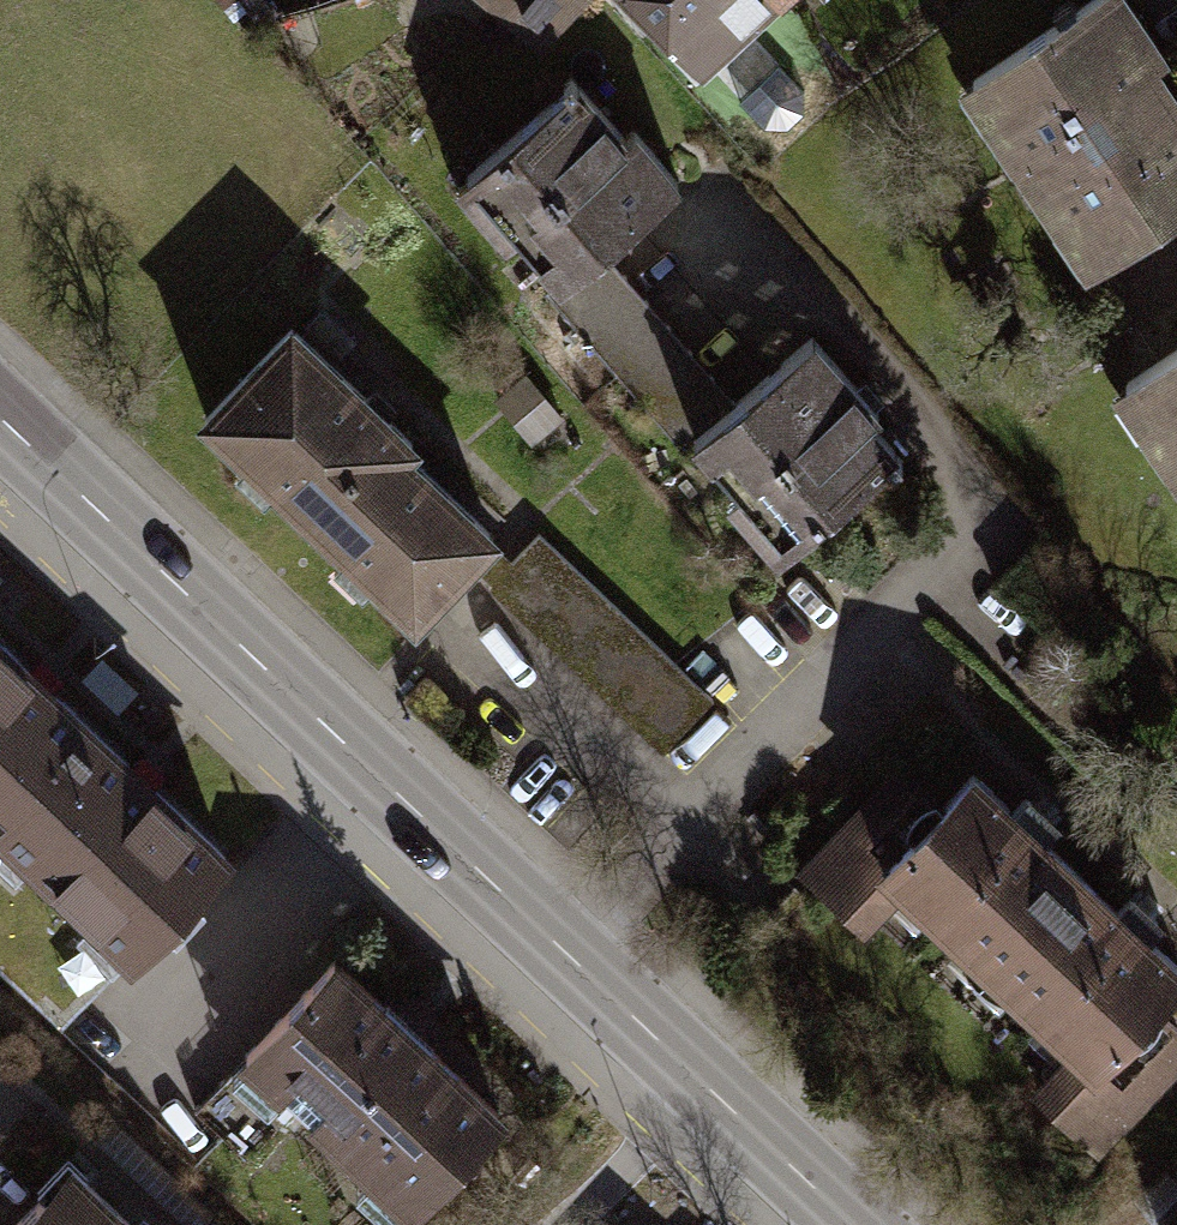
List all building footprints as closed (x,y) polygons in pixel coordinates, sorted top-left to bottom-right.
[(544,44),(586,0),(493,0),(544,44)] [(706,84),(794,0),(626,0),(706,84)] [(974,83),(1086,260),(1176,203),(1176,76),(1130,0),(1101,0),(974,83)] [(546,288),(556,301),(608,256),(687,182),(639,130),(625,143),(573,87),(453,197),(509,258),(502,264),(534,299),(546,288)] [(681,445),(733,399),(608,256),(556,301),(681,445)] [(291,329),(198,425),(412,629),(496,541),(411,459),(419,451),(291,329)] [(1115,378),(1176,476),(1176,335),(1115,378)] [(856,385),(814,339),(741,406),(700,443),(742,490),(728,503),(783,562),(894,460),(865,428),(873,421),(848,393),(856,385)] [(527,374),(497,399),(535,444),(564,419),(527,374)] [(711,696),(545,537),(517,566),(504,553),(484,574),(491,582),(485,588),(657,752),(711,696)] [(0,633),(0,842),(126,959),(230,849),(0,633)] [(791,868),(866,942),(908,900),(1057,1045),(1024,1078),(1093,1146),(1176,1060),(1176,1014),(1158,996),(1176,976),(1176,964),(979,771),(945,806),(897,759),(791,868)] [(231,1079),(219,1091),(258,1128),(275,1111),(363,1195),(354,1204),(376,1224),(411,1224),(504,1127),(337,968),(231,1079)] [(15,1224),(131,1224),(69,1167),(15,1224)] [(1151,1224),(1176,1224),(1176,1198),(1151,1224)]
